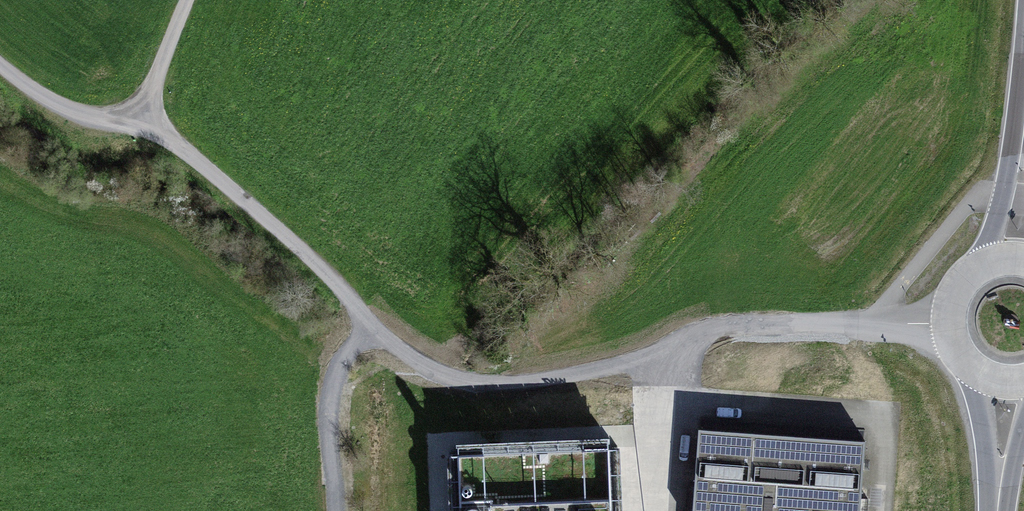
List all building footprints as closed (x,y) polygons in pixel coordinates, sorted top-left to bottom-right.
[(706,431),(698,510),(862,510),(869,446),(706,431)]
